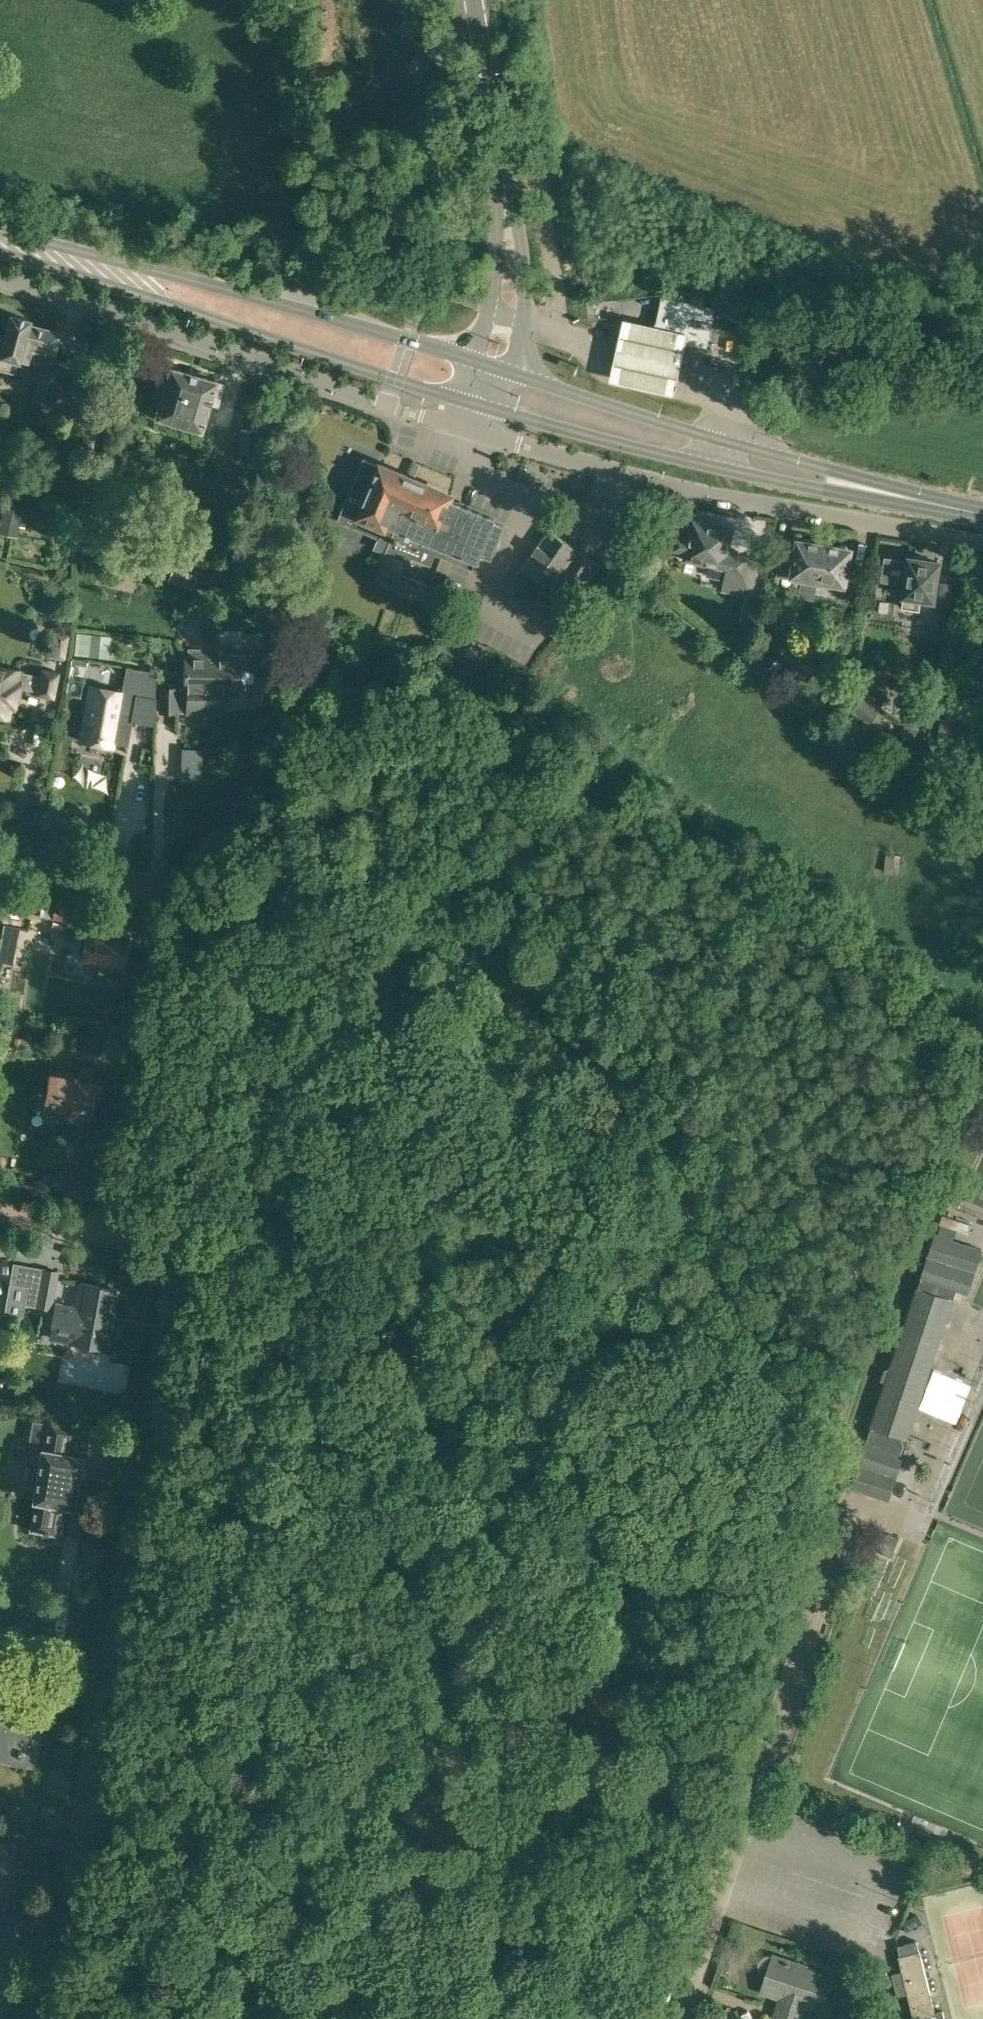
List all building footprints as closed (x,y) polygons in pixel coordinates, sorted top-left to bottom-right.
[(662,294),(661,299),(653,334),(706,345),(715,306),(662,294)] [(51,361),(59,331),(26,322),(28,317),(9,312),(0,346),(0,368),(13,371),(16,359),(17,359),(18,356),(25,358),(26,355),(35,358),(32,370),(39,371),(33,397),(47,401),(50,388),(57,389),(63,365),(51,361)] [(675,341),(614,327),(601,384),(662,398),(675,341)] [(223,382),(214,379),(214,378),(168,365),(153,415),(200,429),(208,402),(217,405),(223,382)] [(260,428),(240,427),(240,452),(260,452),(260,428)] [(374,549),(405,562),(435,487),(363,457),(337,519),(380,537),(378,540),(374,549)] [(435,487),(405,562),(410,564),(412,559),(430,566),(438,546),(442,547),(442,546),(470,558),(469,558),(477,561),(480,552),(491,557),(505,524),(493,519),(494,517),(449,499),(451,494),(435,487)] [(18,523),(24,525),(27,509),(0,504),(0,520),(1,520),(0,524),(0,526),(17,530),(18,523)] [(55,512),(53,522),(69,524),(71,515),(55,512)] [(732,527),(693,519),(689,537),(676,534),(673,549),(686,552),(684,558),(729,568),(728,574),(743,577),(748,556),(727,551),(732,527)] [(82,521),(78,532),(94,537),(97,526),(82,521)] [(608,569),(549,527),(521,569),(580,607),(608,569)] [(793,576),(793,575),(818,579),(824,543),(798,538),(795,555),(782,552),(778,574),(793,576)] [(824,543),(818,579),(845,584),(851,548),(824,543)] [(205,593),(215,564),(186,554),(179,570),(184,571),(179,584),(205,593)] [(909,556),(908,559),(885,556),(882,578),(905,581),(903,594),(904,594),(903,605),(919,608),(921,596),(934,598),(939,560),(909,556)] [(392,602),(417,606),(422,571),(397,566),(392,602)] [(761,624),(764,607),(747,603),(743,621),(761,624)] [(53,630),(48,654),(64,657),(69,633),(53,630)] [(464,661),(461,667),(473,674),(488,644),(462,630),(450,654),(464,661)] [(76,655),(97,657),(99,634),(77,632),(76,655)] [(184,652),(184,657),(192,667),(203,667),(203,674),(249,675),(250,651),(248,651),(248,642),(232,642),(231,651),(230,651),(230,653),(202,653),(202,647),(188,646),(188,652),(184,652)] [(192,667),(184,657),(183,686),(175,685),(175,710),(185,710),(185,711),(221,712),(221,698),(230,698),(230,693),(249,693),(249,675),(203,674),(203,667),(192,667)] [(4,717),(9,718),(11,708),(14,709),(18,686),(35,690),(34,694),(55,698),(61,671),(40,667),(39,674),(19,670),(19,667),(0,664),(0,717),(4,717)] [(159,711),(175,711),(175,710),(175,685),(160,685),(159,711)] [(89,686),(79,739),(112,745),(122,692),(89,686)] [(862,693),(859,697),(850,710),(869,722),(881,705),(862,693)] [(943,716),(940,735),(963,739),(966,720),(943,716)] [(81,756),(71,801),(81,803),(90,758),(81,756)] [(121,808),(124,781),(102,779),(100,806),(121,808)] [(77,908),(54,904),(51,917),(75,922),(77,908)] [(119,965),(125,934),(87,927),(80,957),(119,965)] [(90,1059),(93,1047),(66,1042),(64,1054),(90,1059)] [(99,1077),(90,1075),(92,1067),(81,1065),(80,1073),(49,1068),(42,1105),(87,1114),(91,1093),(96,1094),(99,1077)] [(917,1285),(917,1287),(953,1298),(956,1289),(968,1293),(982,1248),(935,1232),(920,1276),(921,1276),(918,1285),(917,1285)] [(15,1282),(27,1284),(24,1303),(51,1307),(57,1270),(18,1263),(15,1282)] [(106,1348),(117,1288),(79,1281),(75,1306),(55,1302),(49,1336),(67,1340),(106,1348)] [(917,1287),(898,1344),(933,1356),(953,1298),(917,1287)] [(870,1428),(866,1440),(902,1452),(903,1452),(921,1458),(946,1385),(926,1379),(933,1356),(898,1344),(870,1428)] [(74,1488),(75,1488),(78,1471),(77,1471),(80,1454),(72,1453),(76,1424),(49,1419),(44,1448),(41,1447),(32,1499),(35,1499),(30,1528),(58,1533),(63,1504),(71,1505),(74,1488)] [(866,1440),(859,1463),(896,1475),(903,1452),(902,1452),(866,1440)] [(859,1463),(850,1489),(887,1500),(896,1475),(859,1463)] [(892,1556),(900,1536),(888,1532),(880,1551),(892,1556)] [(784,1768),(777,1766),(775,1774),(782,1777),(784,1768)] [(6,1891),(15,1842),(0,1839),(0,1890),(6,1891)] [(902,1920),(908,1934),(925,1925),(918,1913),(902,1920)] [(920,2016),(924,2016),(925,2018),(945,2018),(942,2010),(934,2012),(919,1949),(917,1939),(897,1944),(900,1954),(898,1954),(902,1970),(892,1972),(897,1995),(907,1992),(913,2018),(920,2016)] [(764,1975),(766,1976),(762,1991),(790,2000),(786,2013),(800,2018),(804,2005),(819,2010),(832,1972),(773,1955),(770,1955),(769,1955),(767,1955),(765,1956),(764,1957),(762,1958),(761,1959),(761,1960),(760,1961),(759,1962),(759,1963),(759,1966),(759,1968),(760,1971),(762,1972),(762,1973),(764,1975)] [(836,1991),(833,2000),(847,2005),(850,1995),(836,1991)]
